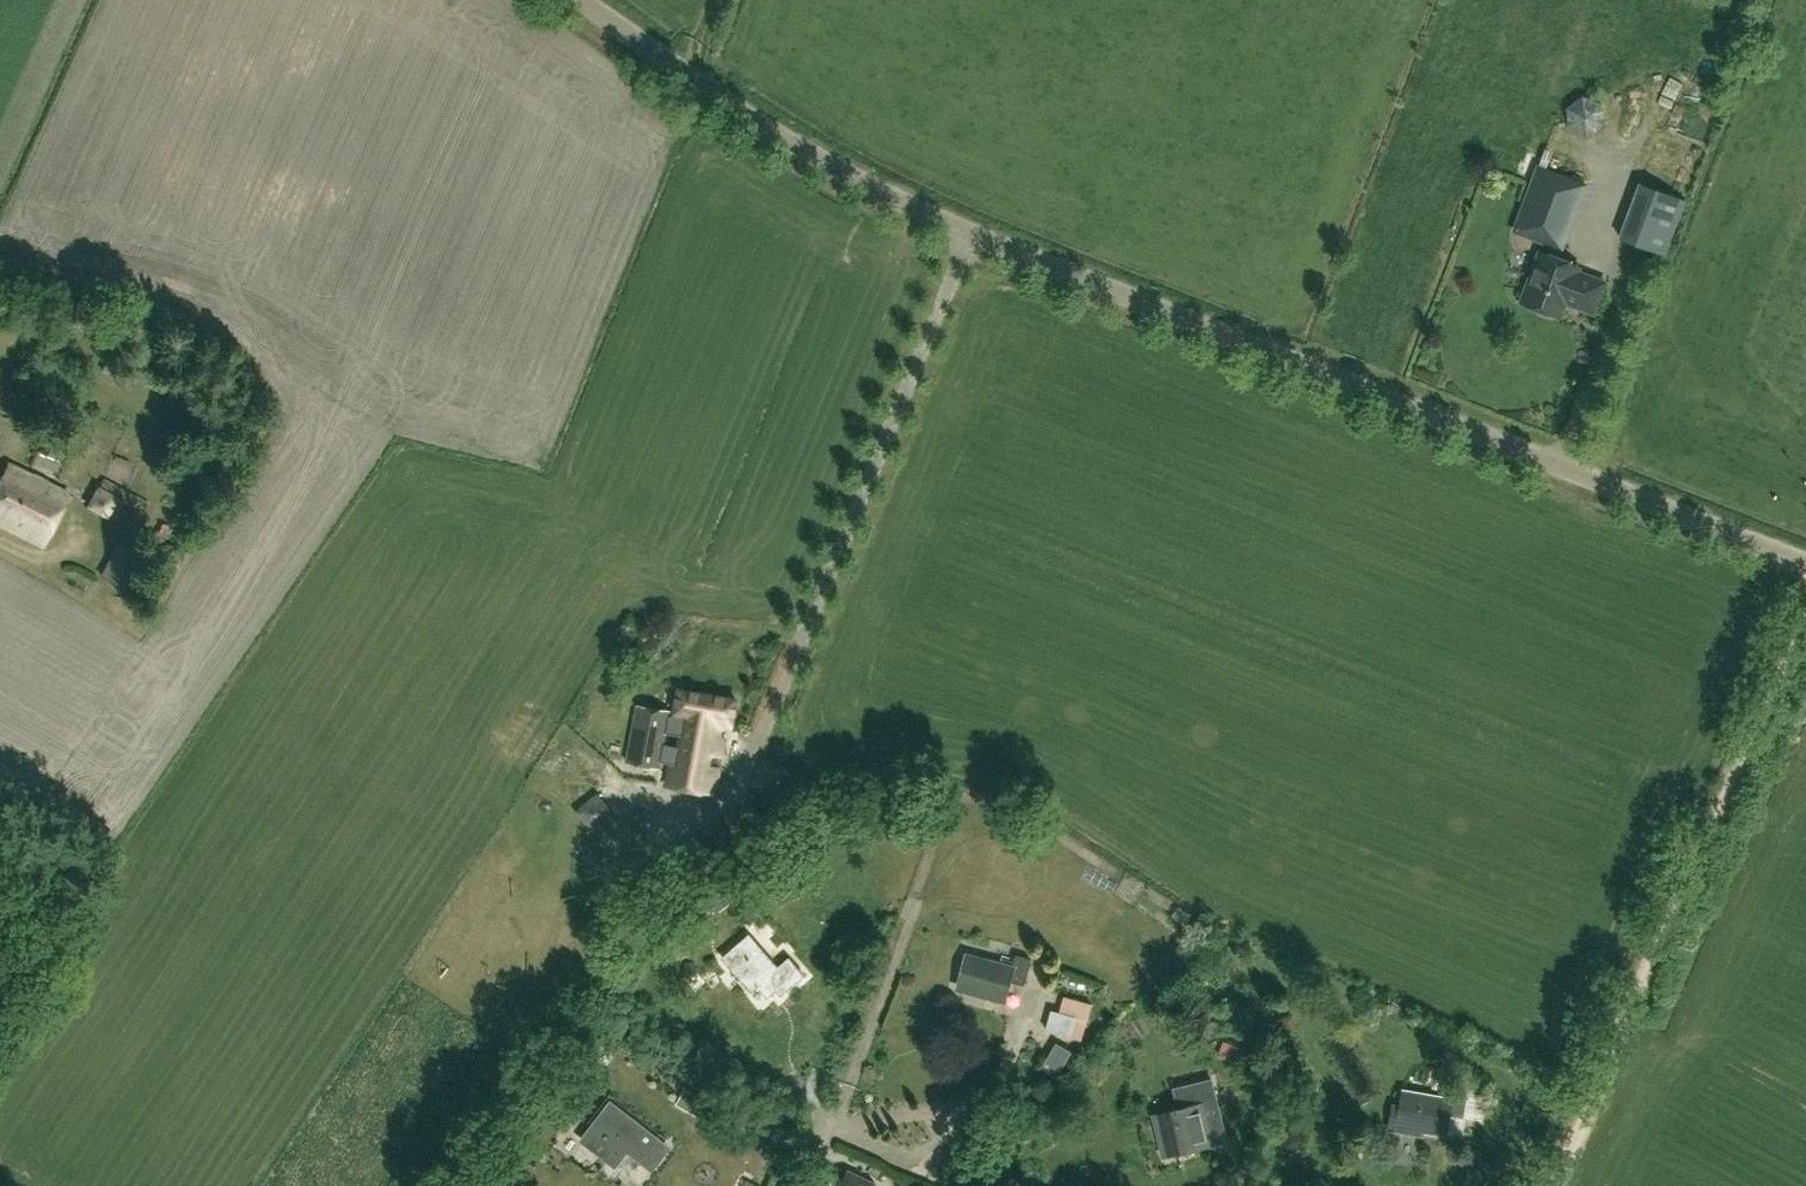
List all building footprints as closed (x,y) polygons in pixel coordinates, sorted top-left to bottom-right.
[(1620,238),(1665,255),(1686,201),(1688,202),(1705,160),(1648,139),(1634,177),(1641,185),(1620,238)] [(1586,183),(1540,165),(1516,228),(1562,246),(1586,183)] [(1580,265),(1542,251),(1523,300),(1560,315),(1566,299),(1593,310),(1605,280),(1578,269),(1580,265)] [(45,440),(42,445),(39,452),(53,459),(59,446),(45,440)] [(0,481),(0,524),(43,545),(69,494),(8,464),(0,481)] [(134,530),(149,503),(104,478),(89,505),(134,530)] [(726,728),(730,729),(735,701),(678,689),(678,693),(673,693),(671,707),(675,708),(674,711),(670,710),(667,723),(676,725),(665,785),(712,795),(726,728)] [(658,767),(667,723),(670,710),(636,704),(625,760),(658,767)] [(752,991),(758,986),(768,998),(777,991),(781,996),(805,975),(790,958),(779,968),(750,934),(738,944),(740,946),(725,959),(752,991)] [(1014,967),(969,954),(959,985),(988,993),(987,997),(1004,1002),(1010,981),(1025,986),(1033,960),(1018,956),(1014,967)] [(1053,1008),(1044,1006),(1040,1027),(1078,1034),(1085,998),(1056,993),(1053,1008)] [(1223,1043),(1219,1056),(1242,1065),(1246,1052),(1223,1043)] [(1223,1121),(1221,1112),(1215,1086),(1199,1090),(1176,1096),(1179,1109),(1156,1115),(1164,1147),(1210,1136),(1208,1125),(1223,1121)] [(1451,1100),(1404,1092),(1401,1109),(1394,1108),(1390,1130),(1421,1135),(1422,1128),(1428,1129),(1427,1132),(1445,1135),(1448,1114),(1464,1117),(1469,1090),(1453,1087),(1451,1100)] [(604,1158),(616,1167),(628,1152),(640,1161),(659,1137),(611,1101),(593,1124),(595,1126),(585,1140),(606,1156),(604,1158)] [(840,1185),(875,1185),(876,1183),(848,1169),(840,1185)]
